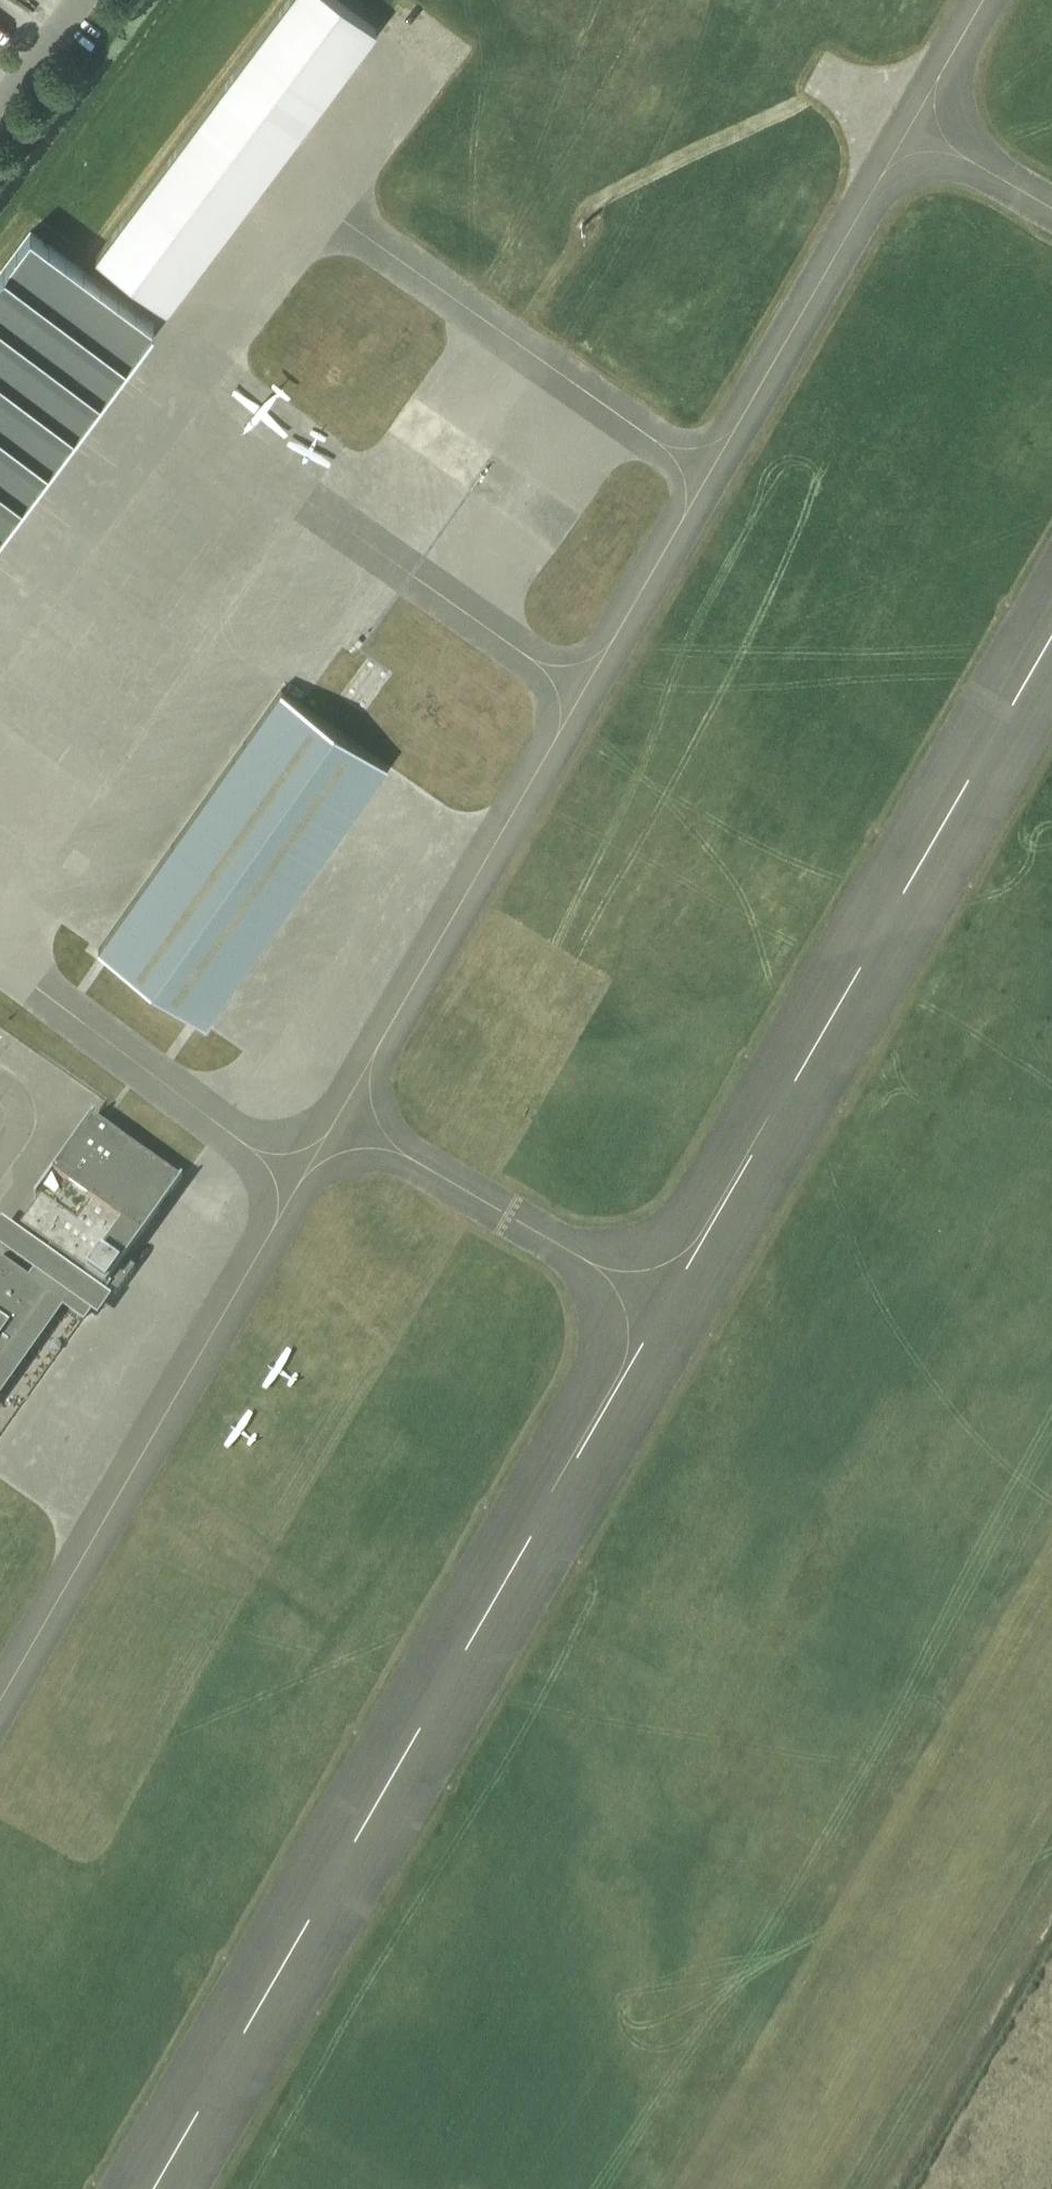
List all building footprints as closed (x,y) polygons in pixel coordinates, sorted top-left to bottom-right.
[(339,0),(287,0),(96,255),(167,308),(377,28),(339,0)] [(154,324),(30,232),(0,272),(0,532),(154,324)] [(106,952),(154,986),(197,1017),(206,1022),(388,764),(304,705),(281,689),(99,947),(106,952)] [(38,1273),(91,1310),(107,1287),(117,1294),(135,1268),(125,1261),(181,1183),(103,1127),(101,1126),(99,1124),(92,1119),(87,1126),(90,1128),(84,1136),(81,1134),(52,1174),(56,1177),(21,1226),(55,1250),(43,1266),(38,1273)] [(24,1358),(63,1304),(83,1318),(84,1319),(91,1310),(38,1273),(33,1281),(0,1258),(0,1392),(24,1358)]
